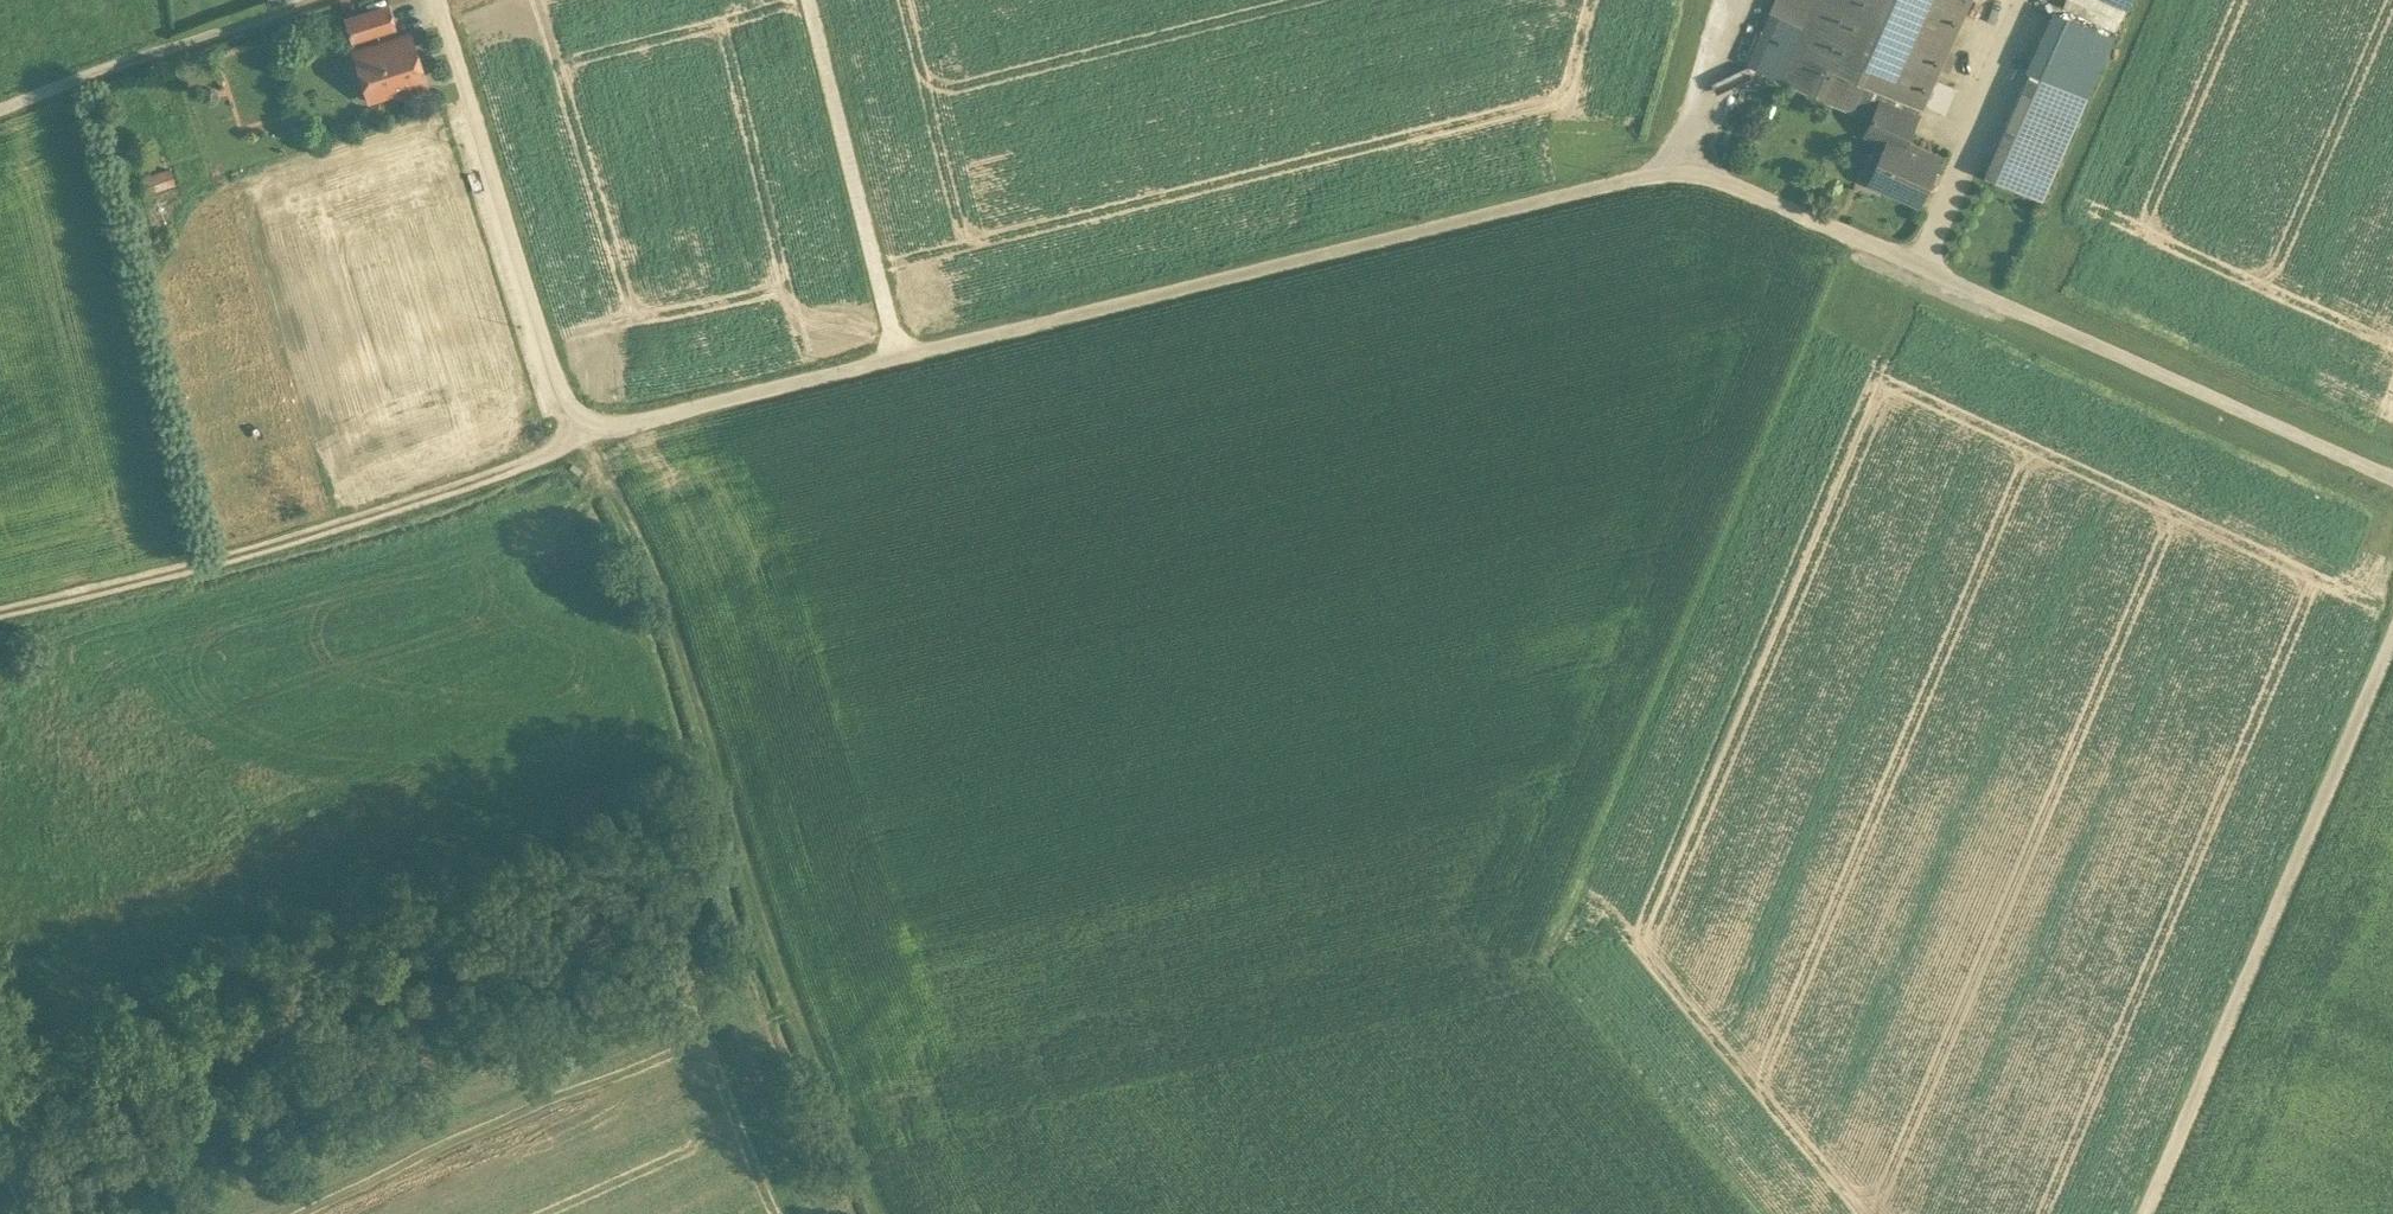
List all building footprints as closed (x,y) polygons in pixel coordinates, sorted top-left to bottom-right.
[(1879,149),(1891,122),(1913,132),(1927,101),(1938,76),(1972,0),(1773,0),(1769,10),(1801,24),(1780,72),(1875,114),(1862,141),(1879,149)] [(388,3),(342,17),(348,38),(395,24),(388,3)] [(410,32),(351,49),(366,100),(395,92),(400,94),(408,91),(411,87),(425,83),(410,32)] [(2089,90),(2029,64),(1982,174),(2041,199),(2089,90)] [(1956,84),(1938,76),(1927,101),(1945,109),(1956,84)] [(1891,122),(1879,149),(1866,179),(1923,204),(1948,147),(1913,132),(1891,122)] [(174,173),(141,182),(144,194),(177,186),(174,173)]
